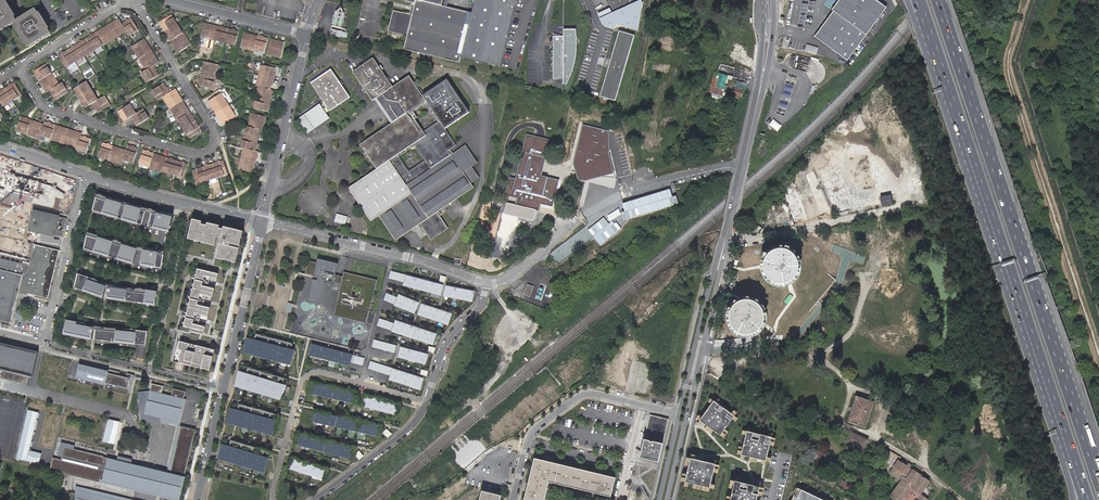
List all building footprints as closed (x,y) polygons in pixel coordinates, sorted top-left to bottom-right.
[(0,1),(0,33),(13,25),(27,49),(49,37),(35,13),(17,23),(3,0),(1,0),(0,1)] [(416,3),(413,15),(394,10),(388,32),(407,36),(404,49),(460,62),(460,60),(461,57),(471,13),(442,6),(443,0),(404,0),(416,3)] [(515,0),(474,0),(471,13),(461,57),(500,66),(515,0)] [(616,13),(610,0),(608,0),(614,14),(616,13)] [(616,13),(641,2),(640,0),(610,0),(616,13)] [(877,0),(846,0),(838,11),(832,8),(818,28),(823,32),(818,38),(848,60),(887,7),(877,0)] [(334,25),(332,35),(348,38),(349,31),(343,30),(347,9),(337,7),(333,25),(334,25)] [(180,50),(183,55),(195,48),(187,36),(181,26),(180,26),(175,18),(163,25),(179,51),(180,50)] [(107,32),(106,30),(62,56),(69,68),(106,46),(107,47),(131,33),(134,37),(143,32),(136,20),(126,25),(123,20),(115,24),(116,26),(112,29),(107,32)] [(211,29),(205,28),(202,42),(214,45),(214,44),(236,50),(240,35),(211,28),(211,29)] [(554,33),(552,41),(553,41),(553,46),(553,79),(564,79),(564,84),(567,84),(571,74),(574,63),(576,54),(576,48),(577,40),(577,36),(576,29),(564,29),(564,36),(562,36),(554,33)] [(634,35),(618,31),(601,97),(616,101),(634,35)] [(251,39),(245,38),(242,52),(255,55),(255,54),(266,57),(270,43),(251,38),(251,39)] [(152,49),(153,48),(149,42),(136,50),(150,72),(145,75),(150,85),(163,78),(157,68),(163,65),(159,58),(157,59),(155,54),(152,49)] [(269,58),(283,62),(287,46),(278,44),(277,46),(272,45),(269,58)] [(808,44),(806,51),(818,55),(820,48),(808,44)] [(456,145),(445,129),(439,121),(423,131),(410,111),(426,101),(423,96),(410,76),(393,87),(374,58),(354,72),(373,101),(376,99),(392,123),(360,145),(376,169),(347,188),(369,221),(376,215),(393,240),(418,223),(429,240),(446,229),(435,212),(472,188),(469,184),(477,179),(471,169),(469,170),(467,167),(475,162),(464,145),(450,155),(448,151),(456,145)] [(46,85),(45,86),(49,93),(53,91),(59,100),(71,93),(65,84),(62,85),(55,73),(54,74),(48,64),(36,71),(42,81),(43,80),(46,85)] [(734,81),(746,84),(749,73),(722,65),(716,74),(710,85),(707,93),(721,97),(727,75),(735,78),(734,81)] [(220,69),(207,66),(205,71),(204,70),(199,89),(213,92),(216,82),(220,69)] [(260,91),(255,113),(268,116),(274,94),(271,94),(276,72),(262,69),(257,90),(260,91)] [(330,70),(310,83),(329,112),(349,98),(330,70)] [(469,112),(447,80),(423,96),(426,101),(439,121),(445,129),(469,112)] [(0,93),(0,98),(5,107),(15,101),(14,101),(23,95),(17,83),(0,93)] [(90,83),(77,90),(89,109),(96,104),(101,114),(113,107),(108,97),(101,102),(90,83)] [(785,108),(789,109),(796,86),(788,83),(778,113),(783,115),(785,108)] [(181,101),(183,100),(179,92),(172,96),(167,87),(155,94),(160,104),(165,101),(179,124),(180,124),(185,133),(186,133),(191,142),(204,134),(188,109),(187,110),(184,106),(181,101)] [(743,90),(736,88),(733,97),(740,100),(743,90)] [(224,123),(227,128),(238,121),(224,97),(213,104),(216,109),(214,110),(222,124),(224,123)] [(740,102),(733,100),(730,109),(737,111),(740,102)] [(319,103),(297,119),(307,134),(330,118),(319,103)] [(132,107),(120,114),(126,124),(134,119),(139,129),(151,122),(145,112),(138,116),(132,107)] [(32,122),(32,121),(22,117),(18,131),(28,134),(28,135),(41,139),(42,136),(52,139),(52,140),(78,149),(78,151),(89,155),(93,142),(82,138),(83,135),(75,132),(74,134),(69,132),(64,130),(64,129),(47,122),(46,125),(38,122),(37,124),(32,122)] [(265,121),(253,118),(249,131),(247,131),(243,151),(245,152),(240,174),(254,177),(259,156),(256,155),(261,134),(264,135),(266,127),(264,126),(265,121)] [(780,131),(784,126),(775,120),(771,125),(780,131)] [(609,131),(582,125),(573,163),(578,180),(585,182),(614,190),(616,178),(609,154),(609,131)] [(550,140),(526,133),(514,177),(510,176),(505,195),(518,198),(516,206),(507,204),(504,213),(532,220),(535,210),(539,211),(541,203),(553,206),(560,180),(541,175),(550,140)] [(115,150),(115,148),(105,145),(100,158),(110,162),(110,163),(122,167),(125,161),(135,165),(139,151),(129,147),(127,153),(120,150),(119,152),(115,150)] [(155,158),(155,156),(145,153),(141,166),(150,170),(163,175),(163,174),(184,181),(188,168),(160,158),(160,159),(155,158)] [(225,164),(193,174),(198,188),(229,178),(225,164)] [(38,182),(0,173),(0,248),(21,253),(33,204),(61,210),(65,195),(53,185),(38,182)] [(883,206),(896,204),(894,194),(881,196),(883,206)] [(96,198),(93,211),(143,226),(146,213),(96,198)] [(347,225),(349,216),(337,213),(335,222),(347,225)] [(61,221),(34,214),(30,233),(37,234),(63,241),(67,222),(61,221)] [(152,215),(149,228),(169,233),(173,220),(152,215)] [(191,218),(187,235),(214,241),(215,235),(220,236),(216,254),(235,258),(242,230),(191,218)] [(137,252),(87,236),(83,249),(133,265),(137,252)] [(10,326),(18,294),(48,302),(59,254),(40,249),(34,272),(21,269),(18,268),(8,265),(5,265),(4,269),(0,269),(0,324),(10,326)] [(793,283),(798,280),(801,276),(803,271),(803,265),(801,259),(798,254),(793,251),(787,250),(782,250),(776,253),(772,257),(770,262),(769,268),(770,273),(773,278),(777,282),(782,284),(787,284),(793,283)] [(470,258),(489,266),(491,259),(472,251),(470,258)] [(164,256),(143,253),(141,265),(161,269),(164,256)] [(344,277),(338,275),(341,265),(320,259),(319,263),(309,260),(306,274),(316,277),(310,301),(320,304),(326,280),(342,285),(334,315),(368,324),(379,281),(345,272),(344,277)] [(216,277),(217,272),(196,267),(194,277),(197,277),(197,279),(194,278),(190,296),(193,296),(193,298),(189,297),(185,315),(189,315),(188,317),(185,316),(183,325),(204,330),(205,325),(198,324),(200,314),(207,315),(209,306),(202,305),(204,295),(211,296),(213,287),(207,285),(209,276),(216,277)] [(444,285),(406,275),(391,270),(389,279),(404,283),(403,287),(440,297),(444,285)] [(74,287),(102,298),(106,288),(86,282),(88,278),(77,274),(74,287)] [(549,283),(542,281),(537,297),(544,299),(549,283)] [(535,285),(529,283),(526,293),(532,295),(535,285)] [(474,291),(446,285),(444,297),(472,302),(474,291)] [(155,306),(156,293),(146,291),(145,295),(107,289),(106,298),(155,306)] [(397,298),(386,293),(383,300),(393,305),(397,298)] [(419,302),(400,295),(395,306),(415,314),(419,302)] [(758,334),(763,331),(766,326),(768,321),(768,315),(766,310),(763,305),(758,302),(752,301),(746,301),(741,304),(737,308),(734,313),(734,318),(735,324),(738,329),(742,332),(747,334),(752,335),(758,334)] [(453,313),(422,303),(418,315),(449,325),(453,313)] [(395,320),(394,324),(379,319),(377,325),(392,330),(391,331),(433,345),(437,333),(395,320)] [(62,333),(91,339),(93,330),(75,327),(76,323),(66,321),(62,333)] [(145,346),(147,333),(135,331),(135,335),(95,330),(93,340),(145,346)] [(295,350),(246,338),(243,352),(291,365),(295,350)] [(397,345),(374,339),(372,347),(395,353),(397,345)] [(210,369),(215,348),(180,340),(178,348),(176,348),(173,360),(176,361),(176,357),(184,359),(184,363),(210,369)] [(27,385),(29,376),(32,377),(38,352),(0,343),(0,378),(27,385)] [(365,357),(311,343),(308,355),(350,366),(351,362),(363,365),(365,357)] [(429,354),(400,346),(397,358),(426,365),(429,354)] [(424,377),(393,368),(370,360),(368,368),(391,376),(389,381),(420,390),(424,377)] [(109,371),(81,364),(77,379),(106,386),(106,383),(128,389),(131,378),(109,373),(109,371)] [(286,385),(238,371),(233,386),(281,400),(286,385)] [(358,393),(312,382),(309,393),(356,404),(358,393)] [(138,392),(141,419),(161,424),(161,421),(180,426),(187,399),(184,398),(186,392),(174,389),(172,396),(162,393),(164,387),(152,384),(150,390),(149,391),(138,392)] [(399,404),(366,396),(363,407),(396,415),(399,404)] [(856,396),(848,422),(866,427),(874,402),(856,396)] [(734,415),(713,400),(698,420),(719,435),(734,415)] [(278,420),(228,408),(224,425),(274,437),(278,420)] [(32,451),(39,412),(28,409),(18,459),(41,464),(43,453),(32,451)] [(381,426),(316,412),(313,422),(378,436),(381,426)] [(669,419),(649,415),(640,460),(659,464),(669,419)] [(110,418),(104,441),(116,445),(123,422),(110,418)] [(182,426),(170,473),(132,464),(133,459),(118,456),(117,460),(74,450),(75,446),(62,442),(58,455),(63,457),(62,460),(53,458),(50,469),(59,472),(59,473),(171,499),(181,499),(187,477),(184,477),(196,430),(182,426)] [(771,437),(745,431),(740,455),(765,461),(771,437)] [(867,441),(850,432),(845,442),(862,451),(867,441)] [(353,448),(299,433),(296,444),(350,459),(353,448)] [(862,451),(845,442),(844,443),(861,452),(862,451)] [(270,458),(221,444),(216,459),(266,473),(270,458)] [(607,493),(611,474),(532,457),(522,499),(541,499),(546,480),(607,493)] [(713,464),(689,458),(683,482),(708,488),(713,464)] [(327,470),(293,459),(290,469),(323,480),(327,470)] [(928,485),(918,478),(919,477),(898,461),(890,472),(896,476),(894,479),(899,483),(890,496),(896,499),(916,499),(928,485)] [(733,481),(728,499),(755,499),(758,487),(733,481)] [(77,486),(76,486),(76,499),(133,499),(77,486)] [(800,487),(794,499),(828,499),(800,487)] [(925,488),(916,499),(927,499),(932,493),(925,488)] [(497,494),(480,490),(477,499),(496,499),(497,494)]
